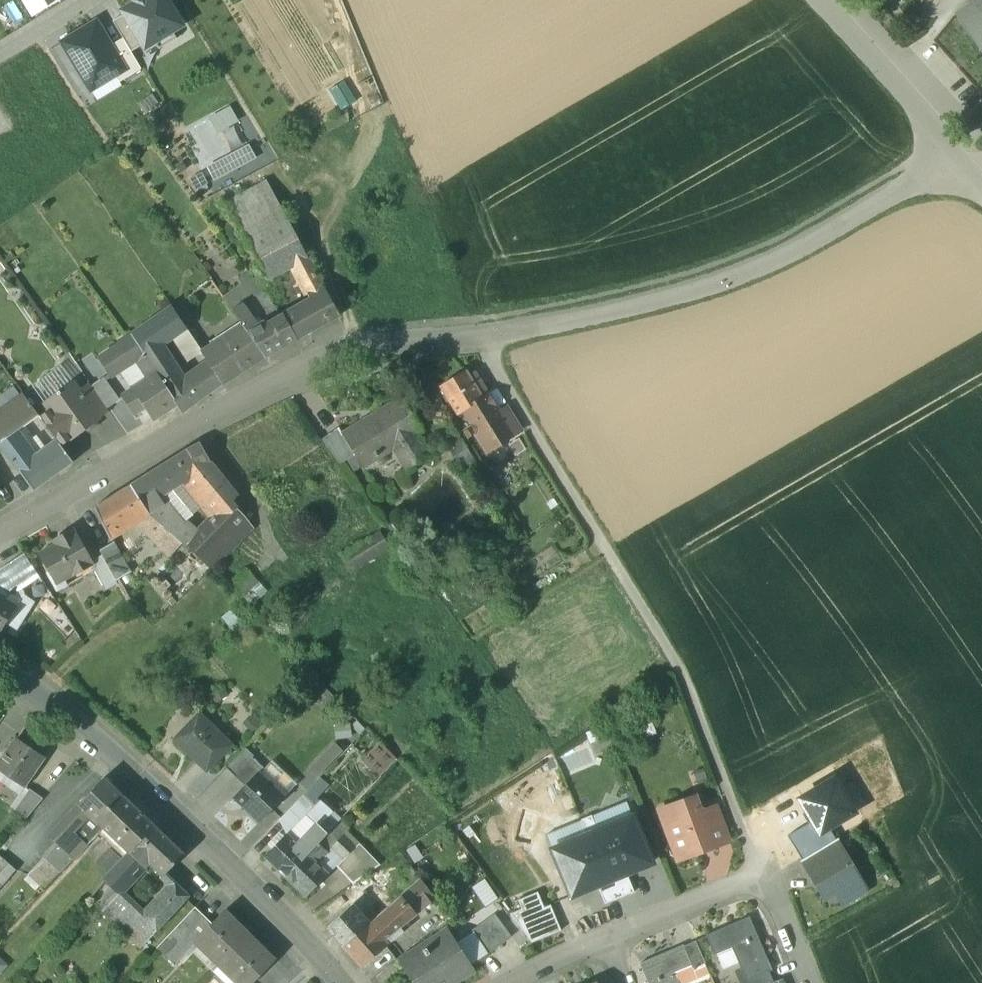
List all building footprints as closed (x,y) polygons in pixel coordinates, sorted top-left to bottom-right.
[(34,14),(49,4),(46,0),(24,0),(34,14)] [(124,15),(143,46),(145,49),(155,43),(159,51),(178,39),(174,32),(183,26),(167,0),(136,0),(134,1),(136,4),(123,12),(124,15)] [(956,14),(981,51),(981,0),(975,0),(956,14)] [(132,52),(143,46),(124,15),(113,22),(124,39),(132,52)] [(97,24),(64,43),(92,90),(115,77),(125,71),(111,47),(97,24)] [(141,69),(124,39),(111,47),(125,71),(115,77),(120,82),(141,69)] [(230,109),(212,119),(218,131),(237,121),(230,109)] [(249,146),(229,156),(236,169),(255,158),(249,146)] [(215,180),(236,169),(229,156),(209,168),(215,180)] [(267,181),(227,202),(243,231),(283,209),(267,181)] [(283,209),(243,231),(251,245),(259,260),(299,239),(283,209)] [(299,239),(259,260),(259,261),(269,279),(292,266),(308,258),(299,239)] [(251,245),(243,250),(251,266),(259,261),(259,260),(251,245)] [(308,258),(292,266),(308,294),(324,286),(308,258)] [(264,280),(258,285),(263,292),(266,296),(272,291),(264,280)] [(311,300),(285,315),(297,340),(340,316),(324,286),(308,294),(311,300)] [(266,296),(263,292),(256,297),(265,310),(272,304),(266,296)] [(239,299),(234,303),(237,307),(243,303),(239,299)] [(258,324),(243,303),(237,307),(233,310),(245,327),(247,331),(258,324)] [(174,309),(132,336),(145,356),(156,372),(171,362),(160,346),(186,328),(174,309)] [(282,317),(269,325),(266,320),(258,324),(247,331),(266,358),(297,340),(285,315),(282,317)] [(245,327),(211,347),(203,354),(210,365),(222,385),(266,358),(247,331),(245,327)] [(130,338),(98,359),(110,379),(135,362),(145,356),(132,336),(130,338)] [(156,372),(145,356),(135,362),(147,381),(158,375),(156,372)] [(171,362),(156,372),(158,375),(177,405),(183,413),(222,385),(210,365),(183,382),(171,362)] [(465,370),(440,386),(458,415),(473,406),(489,396),(483,388),(484,387),(478,378),(472,381),(465,370)] [(147,381),(132,391),(143,407),(143,408),(153,420),(177,405),(158,375),(147,381)] [(118,403),(102,381),(92,388),(108,410),(118,403)] [(76,387),(74,384),(62,392),(61,393),(60,391),(57,393),(58,395),(57,396),(45,404),(48,407),(51,412),(52,412),(70,438),(71,439),(99,419),(98,418),(79,392),(80,391),(76,387)] [(92,388),(89,385),(80,391),(79,392),(98,418),(108,411),(108,410),(92,388)] [(143,407),(132,391),(121,399),(131,415),(143,407)] [(15,433),(24,427),(38,417),(39,416),(24,396),(0,413),(0,440),(1,441),(0,442),(0,445),(34,491),(73,462),(61,445),(59,443),(58,444),(59,445),(46,454),(46,453),(35,461),(15,433)] [(489,396),(473,406),(479,415),(471,420),(479,433),(476,435),(488,455),(502,446),(500,442),(513,434),(498,410),(489,396)] [(343,435),(342,436),(353,455),(361,468),(376,459),(378,461),(381,459),(379,457),(401,443),(414,465),(431,454),(418,433),(422,430),(402,398),(385,408),(386,409),(343,435)] [(522,428),(508,404),(498,410),(513,434),(522,428)] [(51,412),(42,419),(59,443),(61,445),(70,438),(52,412),(51,412)] [(34,442),(24,427),(15,433),(35,461),(46,453),(36,440),(34,442)] [(338,428),(322,440),(340,464),(353,455),(342,436),(343,435),(338,428)] [(210,461),(199,443),(189,449),(200,466),(210,461)] [(189,449),(175,458),(183,472),(187,476),(206,502),(218,513),(230,504),(237,496),(210,461),(200,466),(189,449)] [(131,485),(131,486),(149,514),(163,505),(157,495),(187,476),(183,472),(175,458),(131,485)] [(131,485),(94,508),(110,539),(137,523),(148,514),(149,514),(131,486),(131,485)] [(197,535),(187,546),(202,560),(211,570),(251,527),(245,517),(230,504),(218,513),(197,535)] [(197,535),(163,505),(149,514),(148,514),(183,544),(186,546),(187,546),(197,535)] [(148,514),(137,523),(147,534),(170,557),(183,544),(148,514)] [(74,529),(53,541),(56,545),(40,554),(52,573),(58,569),(65,582),(93,564),(74,529)] [(361,543),(342,555),(353,572),(372,560),(371,559),(390,546),(381,532),(362,544),(361,543)] [(131,572),(114,542),(99,551),(104,560),(116,581),(131,572)] [(0,570),(0,589),(6,594),(16,585),(20,590),(21,590),(39,578),(24,554),(0,570)] [(104,560),(92,567),(107,591),(118,584),(116,581),(104,560)] [(250,572),(234,587),(244,596),(259,581),(250,572)] [(6,624),(16,630),(33,604),(21,590),(20,590),(16,585),(6,594),(0,589),(0,595),(6,599),(9,595),(19,602),(6,624)] [(0,595),(0,633),(6,624),(19,602),(9,595),(6,599),(0,595)] [(232,745),(200,714),(174,740),(207,771),(232,745)] [(336,740),(351,738),(350,726),(335,727),(336,740)] [(0,763),(0,770),(24,787),(45,758),(17,739),(0,763)] [(307,769),(316,778),(339,754),(331,745),(307,769)] [(378,747),(362,762),(376,776),(392,761),(378,747)] [(246,748),(227,768),(235,776),(255,756),(246,748)] [(255,760),(237,778),(245,786),(260,772),(261,774),(265,770),(255,760)] [(261,774),(260,772),(245,786),(235,797),(260,823),(286,798),(261,774)] [(130,803),(104,779),(49,836),(58,844),(60,846),(72,833),(89,815),(105,829),(130,803)] [(813,822),(820,834),(829,828),(854,813),(834,779),(800,800),(813,822)] [(31,790),(18,811),(30,818),(42,797),(31,790)] [(309,791),(305,795),(309,800),(314,796),(309,791)] [(304,795),(280,820),(292,831),(308,815),(316,807),(309,800),(305,795),(304,795)] [(700,813),(694,798),(673,806),(679,821),(671,824),(668,831),(670,838),(677,841),(680,849),(688,853),(700,849),(702,846),(707,844),(708,847),(710,848),(716,846),(711,831),(707,829),(703,819),(701,819),(699,813),(700,813)] [(154,826),(130,803),(105,829),(129,852),(154,826)] [(728,841),(716,807),(700,813),(699,813),(701,819),(703,819),(707,829),(711,831),(716,846),(728,841)] [(89,815),(72,833),(87,847),(105,829),(89,815)] [(292,831),(288,835),(300,846),(319,826),(308,815),(292,831)] [(592,816),(581,820),(588,836),(598,831),(592,816)] [(588,836),(553,850),(572,896),(597,886),(627,874),(652,863),(633,817),(598,831),(588,836)] [(788,836),(802,861),(836,840),(829,828),(820,834),(813,822),(788,836)] [(185,855),(154,826),(129,852),(144,866),(149,861),(165,876),(185,855)] [(288,835),(287,834),(265,857),(287,877),(324,839),(328,834),(319,826),(300,846),(288,835)] [(87,847),(72,833),(60,846),(73,859),(75,861),(87,847)] [(345,836),(333,848),(346,860),(357,848),(345,836)] [(324,839),(287,877),(308,897),(319,886),(321,888),(325,884),(323,882),(329,875),(318,864),(333,848),(324,839)] [(836,840),(802,861),(809,873),(843,852),(836,840)] [(60,846),(58,844),(45,858),(60,873),(73,859),(60,846)] [(380,869),(357,848),(346,860),(336,871),(352,887),(369,876),(380,869)] [(129,852),(103,880),(106,882),(119,895),(120,894),(144,866),(129,852)] [(843,852),(809,873),(826,900),(836,894),(860,880),(843,852)] [(16,870),(2,857),(0,859),(0,888),(16,870)] [(45,858),(44,858),(36,866),(52,882),(60,873),(45,858)] [(36,866),(28,875),(44,890),(52,882),(36,866)] [(627,874),(597,886),(605,904),(634,892),(627,874)] [(369,876),(352,891),(359,898),(376,883),(369,876)] [(419,880),(400,897),(414,914),(434,899),(419,880)] [(860,880),(836,894),(842,904),(866,890),(860,880)] [(119,895),(106,882),(92,899),(130,934),(145,917),(120,894),(119,895)] [(145,917),(130,934),(143,946),(191,897),(177,884),(145,917)] [(530,943),(560,931),(549,905),(545,907),(539,893),(518,901),(521,909),(510,914),(530,943)] [(369,923),(343,946),(362,967),(388,945),(387,943),(395,937),(395,932),(394,930),(414,914),(400,897),(388,907),(369,923)] [(381,900),(363,915),(369,923),(388,907),(381,900)] [(352,904),(327,928),(343,946),(369,923),(363,915),(352,904)] [(193,911),(157,948),(164,955),(185,934),(193,941),(194,940),(198,936),(209,926),(209,925),(193,911)] [(249,935),(222,912),(209,925),(209,926),(198,936),(194,940),(195,942),(221,964),(249,935)] [(496,914),(472,930),(488,953),(512,936),(496,914)] [(750,916),(706,934),(715,955),(733,947),(746,979),(747,979),(768,970),(769,971),(772,970),(751,918),(750,916)] [(185,934),(164,955),(174,964),(195,942),(194,940),(193,941),(185,934)] [(221,964),(239,982),(250,982),(273,960),(249,935),(221,964)] [(406,960),(421,982),(445,982),(468,969),(446,935),(406,960)] [(696,941),(684,946),(691,964),(693,968),(705,963),(696,941)] [(640,963),(648,982),(680,982),(675,971),(691,964),(684,946),(683,944),(640,963)] [(747,979),(749,982),(768,982),(774,981),(769,971),(768,970),(747,979)]
